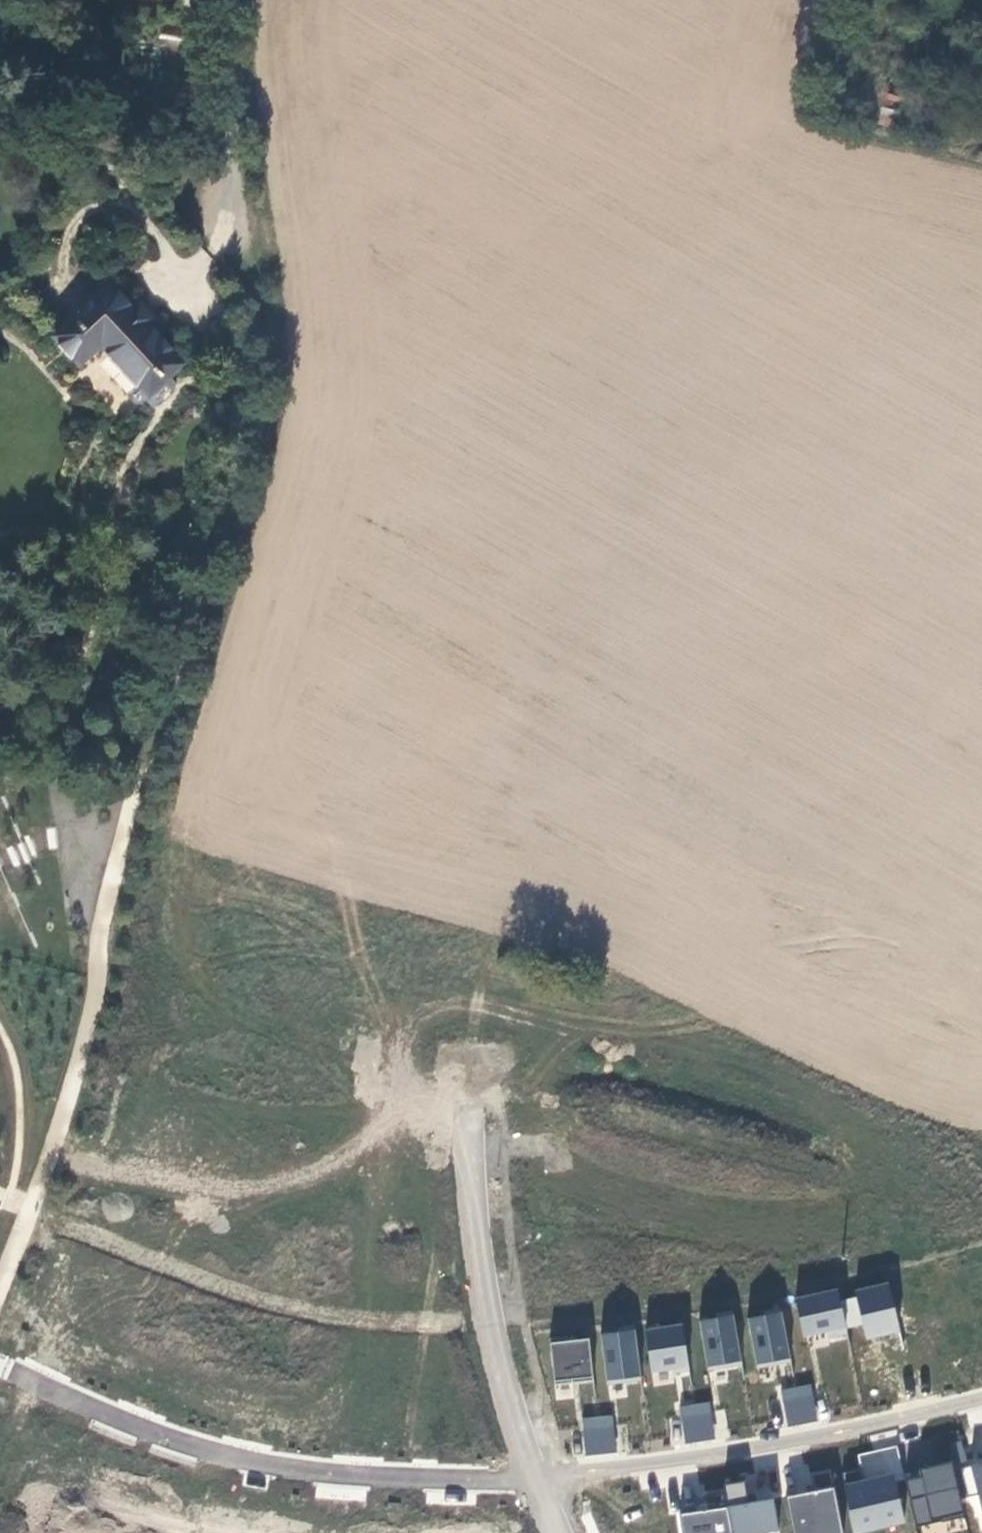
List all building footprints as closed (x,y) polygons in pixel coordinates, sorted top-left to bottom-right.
[(848,119),(905,132),(912,102),(862,90),(859,105),(852,104),(848,119)] [(112,284),(55,338),(82,368),(103,349),(151,399),(188,366),(154,330),(132,306),(112,284)] [(140,298),(132,306),(154,330),(161,319),(140,298)] [(890,1281),(855,1289),(866,1340),(901,1333),(890,1281)] [(838,1287),(797,1296),(805,1337),(848,1329),(838,1287)] [(781,1311),(748,1317),(757,1368),(790,1361),(781,1311)] [(733,1316),(699,1320),(708,1372),(742,1365),(733,1316)] [(683,1323),(645,1330),(652,1374),(673,1369),(676,1376),(688,1373),(683,1323)] [(633,1331),(601,1335),(609,1384),(640,1382),(633,1331)] [(587,1338),(549,1342),(555,1384),(594,1380),(587,1338)] [(782,1400),(812,1394),(810,1384),(780,1390),(782,1400)] [(812,1394),(782,1400),(788,1426),(817,1420),(812,1394)] [(683,1417),(712,1412),(710,1401),(681,1406),(683,1417)] [(712,1412),(683,1417),(687,1444),(717,1439),(712,1412)] [(585,1429),(614,1426),(613,1416),(584,1419),(585,1429)] [(614,1426),(585,1429),(588,1455),(617,1452),(614,1426)] [(920,1478),(908,1481),(918,1526),(965,1515),(953,1460),(919,1469),(920,1478)] [(972,1465),(981,1507),(981,1462),(972,1465)] [(843,1484),(853,1532),(863,1532),(908,1522),(895,1474),(843,1484)] [(747,1500),(769,1498),(767,1475),(745,1477),(747,1500)] [(729,1503),(747,1501),(744,1481),(726,1483),(729,1503)] [(789,1497),(797,1532),(843,1532),(831,1488),(789,1497)] [(725,1508),(732,1532),(762,1532),(778,1530),(773,1499),(725,1508)] [(677,1514),(680,1532),(732,1532),(725,1508),(677,1514)] [(966,1529),(964,1517),(920,1526),(921,1532),(948,1532),(966,1529)]
